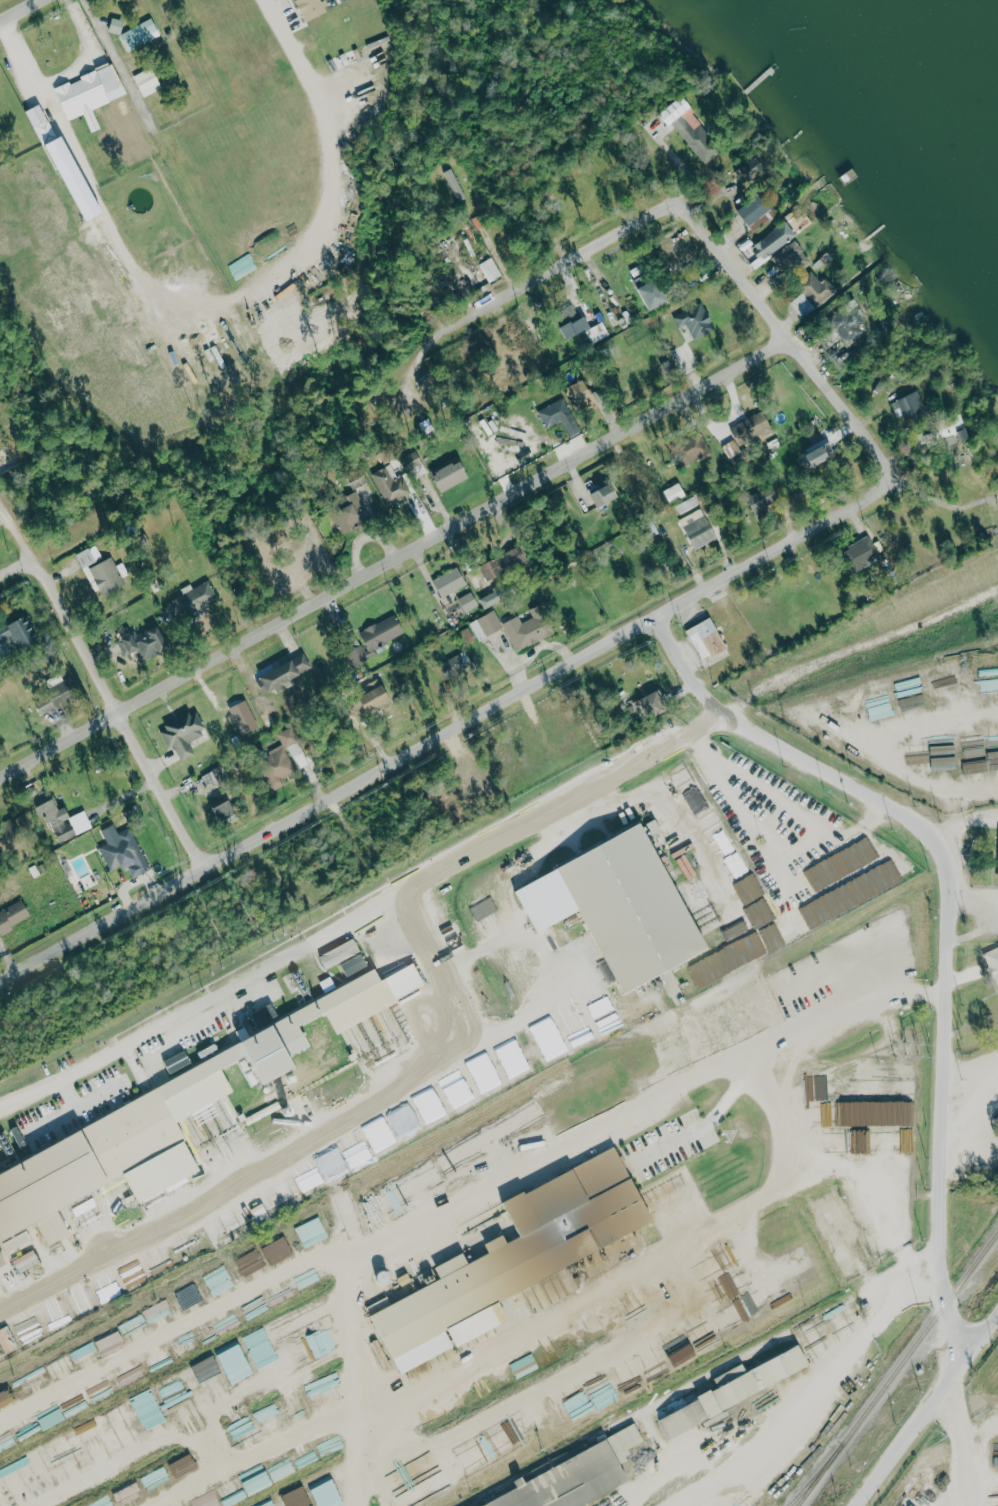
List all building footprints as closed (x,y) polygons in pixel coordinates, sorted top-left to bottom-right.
[(321,0),(296,0),(306,22),(326,13),(321,0)] [(124,21),(112,18),(109,32),(121,34),(124,21)] [(127,50),(160,37),(153,19),(120,33),(127,50)] [(65,112),(107,95),(110,102),(127,95),(114,64),(55,88),(65,112)] [(162,89),(152,68),(134,75),(143,97),(162,89)] [(725,150),(683,97),(664,112),(705,165),(725,150)] [(28,110),(41,142),(55,137),(42,105),(28,110)] [(56,170),(70,164),(60,137),(46,142),(56,170)] [(738,164),(739,180),(762,178),(761,163),(738,164)] [(446,172),(459,202),(467,199),(454,169),(446,172)] [(797,235),(785,221),(755,246),(767,260),(797,235)] [(809,259),(796,240),(773,256),(786,275),(809,259)] [(479,265),(490,283),(503,276),(492,257),(479,265)] [(835,293),(825,279),(820,283),(813,272),(798,283),(815,307),(835,293)] [(651,312),(671,302),(659,279),(640,289),(651,312)] [(716,329),(703,302),(673,317),(678,328),(686,324),(694,340),(716,329)] [(827,322),(850,345),(866,330),(843,307),(827,322)] [(582,334),(593,327),(585,316),(563,330),(575,349),(586,342),(582,334)] [(599,403),(587,379),(571,387),(583,411),(599,403)] [(892,401),(898,418),(905,415),(909,426),(929,418),(920,391),(892,401)] [(582,433),(567,398),(538,411),(546,429),(563,422),(570,439),(582,433)] [(734,466),(752,456),(746,446),(774,430),(762,410),(731,429),(736,439),(723,447),(734,466)] [(679,468),(711,454),(701,431),(669,445),(679,468)] [(834,461),(829,447),(811,453),(816,468),(834,461)] [(440,491),(470,479),(463,462),(433,474),(440,491)] [(402,473),(395,475),(391,466),(373,472),(385,505),(411,496),(402,473)] [(599,509),(622,498),(615,483),(602,489),(600,486),(590,490),(599,509)] [(671,504),(687,496),(680,483),(664,491),(671,504)] [(746,500),(762,528),(778,519),(762,491),(746,500)] [(333,517),(343,536),(372,520),(356,492),(348,497),(353,506),(333,517)] [(717,541),(698,496),(677,505),(683,518),(680,519),(694,551),(717,541)] [(841,550),(850,568),(877,555),(868,538),(841,550)] [(104,596),(125,586),(112,557),(103,561),(96,545),(76,554),(94,593),(101,590),(104,596)] [(434,579),(441,597),(467,587),(459,568),(434,579)] [(192,589),(190,585),(181,589),(183,595),(172,600),(181,618),(218,601),(209,581),(192,589)] [(501,602),(497,591),(480,598),(484,609),(501,602)] [(466,612),(479,606),(472,592),(459,599),(466,612)] [(516,652),(555,635),(541,605),(530,610),(533,618),(522,623),(519,617),(502,625),(495,611),(470,623),(479,641),(506,629),(516,652)] [(360,634),(371,654),(406,634),(394,614),(360,634)] [(15,639),(21,653),(42,645),(31,616),(0,628),(0,645),(15,639)] [(687,630),(702,662),(727,650),(712,618),(687,630)] [(138,651),(141,661),(170,651),(161,625),(137,634),(137,633),(117,640),(123,657),(138,651)] [(347,652),(354,670),(369,664),(363,647),(347,652)] [(448,682),(472,670),(464,653),(439,665),(448,682)] [(261,677),(269,692),(313,670),(305,654),(261,677)] [(367,711),(393,703),(387,685),(362,693),(367,711)] [(634,703),(644,722),(673,706),(662,687),(634,703)] [(189,741),(207,734),(197,710),(160,726),(169,748),(174,745),(181,760),(195,755),(189,741)] [(309,764),(293,726),(277,733),(282,745),(258,756),(272,790),(287,784),(284,777),(298,771),(297,769),(309,764)] [(92,828),(85,810),(70,816),(66,806),(59,809),(55,798),(36,806),(40,814),(45,812),(57,842),(92,828)] [(219,820),(237,813),(232,800),(215,807),(219,820)] [(700,816),(707,837),(722,832),(715,811),(700,816)] [(662,829),(656,819),(646,824),(652,835),(662,829)] [(710,952),(649,824),(517,887),(538,932),(584,910),(624,993),(710,952)] [(99,847),(110,872),(127,865),(132,877),(150,870),(132,827),(116,833),(118,839),(99,847)] [(694,847),(692,842),(673,853),(688,880),(698,874),(685,852),(694,847)] [(12,924),(31,916),(25,901),(0,910),(0,934),(14,929),(12,924)] [(321,955),(328,968),(362,951),(355,938),(321,955)] [(978,954),(994,989),(997,987),(997,944),(978,954)] [(369,966),(363,953),(340,964),(346,976),(369,966)] [(313,1048),(302,1024),(329,1013),(336,1029),(428,989),(418,968),(0,1153),(0,1242),(36,1227),(51,1244),(72,1235),(59,1206),(132,1175),(135,1203),(203,1173),(179,1118),(235,1094),(223,1067),(250,1056),(265,1091),(313,1048)] [(575,1048),(595,1039),(583,1012),(562,1021),(575,1048)] [(568,1051),(558,1029),(538,1038),(548,1060),(568,1051)] [(192,1063),(185,1050),(163,1062),(170,1075),(192,1063)] [(501,1086),(491,1059),(471,1066),(481,1093),(501,1086)] [(446,1114),(432,1086),(412,1097),(426,1124),(446,1114)] [(511,1137),(556,1115),(546,1092),(500,1114),(511,1137)] [(408,1103),(387,1114),(400,1138),(420,1127),(408,1103)] [(491,1156),(513,1145),(496,1113),(475,1124),(491,1156)] [(376,1153),(396,1141),(383,1118),(362,1130),(376,1153)] [(355,1167),(371,1158),(360,1137),(350,1141),(351,1142),(355,1140),(357,1144),(346,1150),(355,1167)] [(470,1171),(455,1138),(435,1147),(450,1180),(470,1171)] [(656,1227),(621,1149),(506,1199),(523,1237),(510,1242),(506,1234),(487,1243),(492,1253),(470,1263),(466,1253),(438,1266),(445,1281),(374,1312),(401,1373),(458,1347),(457,1346),(511,1322),(500,1296),(656,1227)] [(332,1200),(343,1234),(366,1226),(355,1193),(332,1200)] [(328,1238),(319,1217),(294,1227),(304,1249),(328,1238)] [(271,1265),(293,1255),(285,1237),(263,1247),(271,1265)] [(783,1256),(793,1277),(815,1267),(805,1245),(783,1256)] [(262,1260),(256,1249),(234,1260),(240,1272),(262,1260)] [(102,1273),(108,1285),(130,1275),(124,1262),(102,1273)] [(426,1285),(442,1279),(438,1268),(422,1274),(426,1285)] [(274,1355),(283,1373),(286,1373),(304,1368),(308,1376),(305,1381),(308,1379),(327,1381),(321,1393),(319,1392),(319,1399),(314,1401),(318,1410),(326,1410),(331,1406),(345,1399),(325,1358),(341,1348),(330,1325),(274,1355)] [(12,1350),(4,1330),(0,1331),(0,1346),(3,1353),(12,1350)] [(216,1355),(193,1365),(206,1397),(254,1376),(241,1344),(216,1355)] [(748,1371),(745,1364),(715,1378),(719,1387),(701,1396),(710,1415),(812,1368),(802,1346),(748,1371)] [(14,1401),(10,1390),(0,1393),(0,1406),(14,1401)] [(660,1418),(669,1439),(711,1421),(702,1401),(660,1418)] [(632,1484),(623,1463),(632,1459),(627,1449),(644,1441),(638,1428),(526,1477),(526,1476),(516,1481),(521,1492),(489,1505),(583,1505),(632,1484)] [(318,1505),(340,1505),(344,1504),(333,1479),(310,1490),(318,1505)] [(119,1505),(126,1505),(144,1497),(136,1482),(113,1494),(119,1505)] [(742,1497),(727,1505),(748,1505),(742,1497)]
